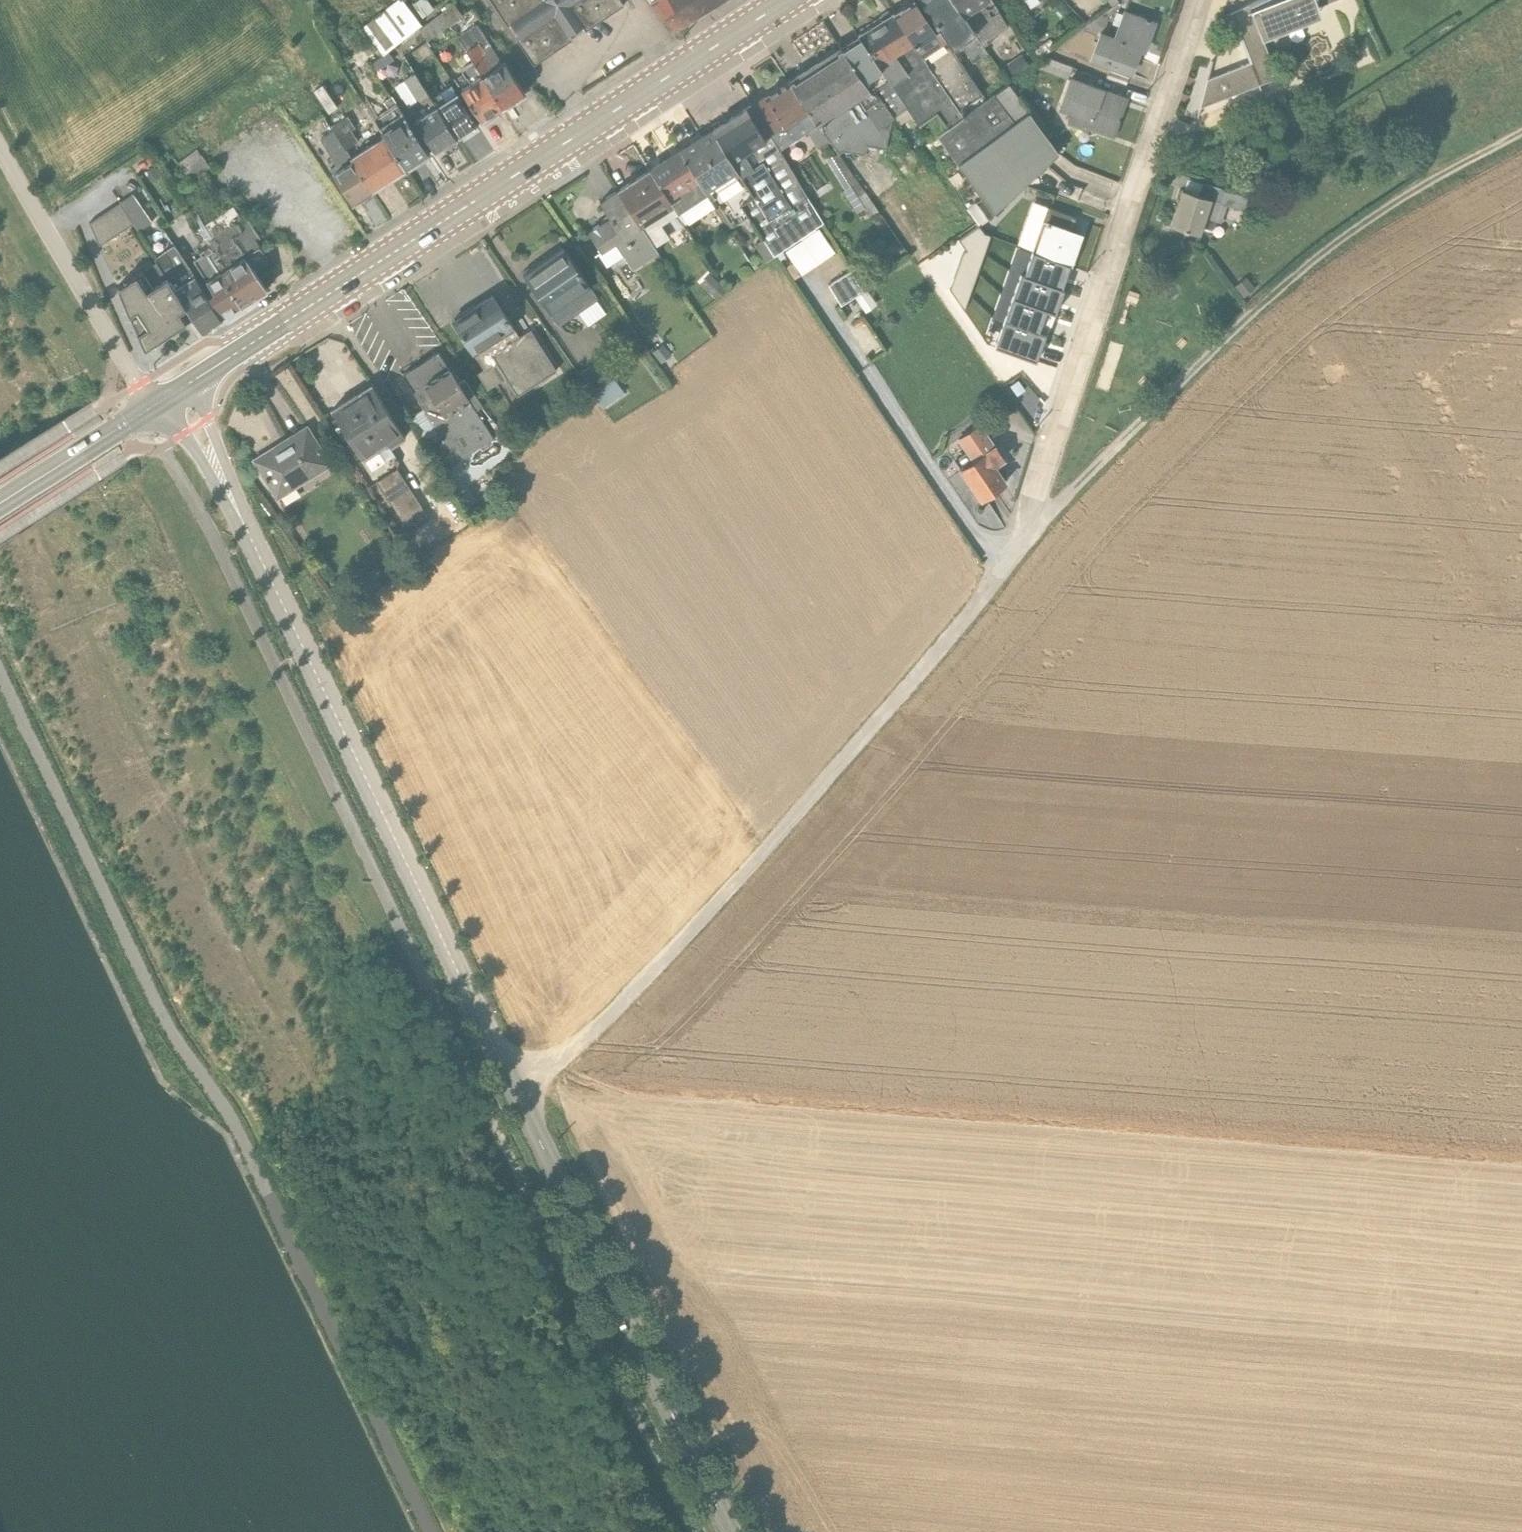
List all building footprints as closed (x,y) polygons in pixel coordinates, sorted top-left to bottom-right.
[(402,0),(396,0),(359,28),(380,55),(387,50),(421,24),(402,0)] [(422,18),(434,9),(427,0),(418,0),(412,5),(422,18)] [(533,64),(571,38),(569,35),(582,26),(584,30),(623,4),(620,0),(491,0),(507,25),(510,23),(518,36),(516,38),(533,64)] [(669,30),(716,0),(649,0),(669,30)] [(894,12),(958,108),(981,92),(954,52),(919,0),(912,0),(894,12)] [(954,52),(962,47),(971,61),(987,51),(980,41),(953,0),(919,0),(954,52)] [(980,41),(1006,26),(990,0),(953,0),(980,41)] [(1229,12),(1250,61),(1206,78),(1198,106),(1276,76),(1262,38),(1320,15),(1316,6),(1330,0),(1254,0),(1229,12)] [(449,24),(462,15),(454,3),(441,12),(449,24)] [(1143,50),(1154,21),(1122,10),(1121,12),(1116,10),(1111,23),(1117,24),(1113,35),(1099,30),(1088,58),(1109,65),(1129,72),(1130,73),(1139,48),(1143,50)] [(449,24),(441,12),(418,29),(426,41),(449,24)] [(861,32),(857,34),(911,115),(918,124),(935,111),(947,126),(962,114),(958,108),(894,12),(893,12),(891,13),(891,14),(884,19),(881,15),(859,28),(861,32)] [(473,63),(501,106),(524,92),(476,23),(456,36),(473,63)] [(857,34),(839,46),(870,91),(874,88),(893,115),(894,121),(896,124),(911,115),(857,34)] [(1040,45),(1033,49),(1038,56),(1055,45),(1049,37),(1039,44),(1040,45)] [(839,46),(787,79),(829,139),(838,151),(842,148),(864,152),(864,153),(870,154),(871,147),(875,148),(876,144),(885,146),(890,117),(891,115),(893,115),(874,88),(870,91),(839,46)] [(394,59),(387,50),(380,55),(369,64),(375,73),(394,59)] [(1020,52),(999,67),(1008,79),(1029,65),(1020,52)] [(1071,65),(1047,55),(1043,68),(1067,76),(1071,65)] [(454,78),(480,119),(482,118),(484,121),(495,114),(493,111),(501,106),(473,63),(460,71),(462,73),(454,78)] [(1125,83),(1129,72),(1109,65),(1105,76),(1125,83)] [(395,85),(434,149),(443,143),(443,144),(448,146),(454,142),(455,137),(455,136),(455,135),(430,97),(414,71),(395,85)] [(1016,77),(1008,83),(1017,96),(1025,89),(1016,77)] [(1126,97),(1068,77),(1057,107),(1069,112),(1065,122),(1086,129),(1088,126),(1113,135),(1126,97)] [(829,139),(787,79),(750,103),(778,148),(807,129),(818,146),(829,139)] [(947,126),(936,134),(992,210),(1057,151),(1017,96),(1008,83),(962,114),(947,126)] [(430,97),(455,135),(461,132),(462,135),(478,124),(450,84),(430,97)] [(383,133),(405,167),(406,167),(405,165),(427,151),(428,153),(429,152),(391,95),(384,99),(389,108),(373,117),(383,133)] [(778,148),(750,103),(711,128),(752,195),(740,201),(747,212),(762,237),(773,253),(822,220),(778,148)] [(330,125),(332,129),(371,189),(405,167),(383,133),(362,147),(350,129),(355,126),(347,115),(330,125)] [(752,195),(711,128),(678,149),(713,204),(727,225),(747,212),(740,201),(752,195)] [(351,202),(371,189),(332,129),(319,137),(339,168),(332,172),(351,202)] [(903,141),(883,156),(899,176),(919,161),(903,141)] [(178,161),(190,179),(209,165),(196,147),(178,161)] [(713,204),(678,149),(649,168),(671,204),(677,212),(683,223),(713,204)] [(878,210),(837,151),(827,158),(845,187),(843,188),(856,207),(861,204),(863,206),(862,206),(868,216),(878,210)] [(671,204),(649,168),(617,188),(640,224),(671,204)] [(1181,187),(1169,223),(1198,233),(1204,215),(1220,221),(1225,204),(1243,209),(1247,195),(1202,181),(1198,193),(1181,187)] [(1263,206),(1280,196),(1273,185),(1256,195),(1263,206)] [(640,224),(617,188),(599,200),(609,216),(587,229),(606,259),(620,250),(631,267),(658,250),(654,245),(640,224)] [(132,193),(119,202),(133,223),(137,230),(151,221),(132,193)] [(89,222),(98,245),(133,223),(119,202),(89,222)] [(197,226),(209,244),(212,249),(207,252),(240,304),(265,288),(253,269),(267,259),(254,237),(258,234),(247,218),(244,221),(233,204),(197,226)] [(671,204),(640,224),(654,245),(669,235),(660,223),(677,212),(671,204)] [(1069,262),(1079,232),(1075,230),(1067,227),(1072,214),(1046,205),(1031,249),(1055,257),(1069,262)] [(818,225),(786,249),(800,270),(834,248),(818,225)] [(764,259),(773,253),(762,237),(754,243),(764,259)] [(201,328),(221,317),(205,293),(174,244),(154,257),(156,260),(192,315),(201,328)] [(221,317),(240,304),(207,252),(212,249),(209,244),(199,250),(201,253),(194,259),(212,289),(205,293),(221,317)] [(522,272),(559,323),(577,310),(586,323),(604,310),(595,298),(597,296),(561,244),(560,245),(559,244),(522,269),(523,271),(522,272)] [(144,346),(192,315),(156,260),(116,285),(130,317),(144,346)] [(854,295),(862,289),(848,269),(827,283),(840,304),(854,295)] [(699,281),(715,295),(724,289),(709,271),(699,281)] [(1245,275),(1233,284),(1242,296),(1254,287),(1245,275)] [(862,289),(854,295),(865,310),(877,301),(867,286),(862,289)] [(492,293),(451,318),(483,366),(476,370),(487,387),(505,375),(516,393),(555,368),(529,327),(518,334),(492,293)] [(662,341),(652,349),(660,360),(670,351),(662,341)] [(409,414),(468,505),(477,500),(452,460),(492,434),(475,408),(482,403),(464,376),(457,381),(437,349),(401,372),(423,405),(409,414)] [(592,391),(613,376),(599,357),(578,371),(592,391)] [(602,405),(623,389),(613,376),(592,391),(602,405)] [(1009,383),(1016,392),(1023,387),(1017,377),(1009,383)] [(334,422),(356,455),(359,453),(363,458),(364,457),(370,467),(394,452),(390,445),(405,436),(371,382),(357,391),(356,390),(354,391),(355,392),(330,408),(338,419),(334,422)] [(958,464),(980,496),(1004,479),(992,462),(1002,456),(978,421),(956,436),(970,456),(958,464)] [(255,458),(278,495),(329,464),(306,426),(255,458)] [(422,505),(396,466),(376,479),(402,518),(422,505)]
